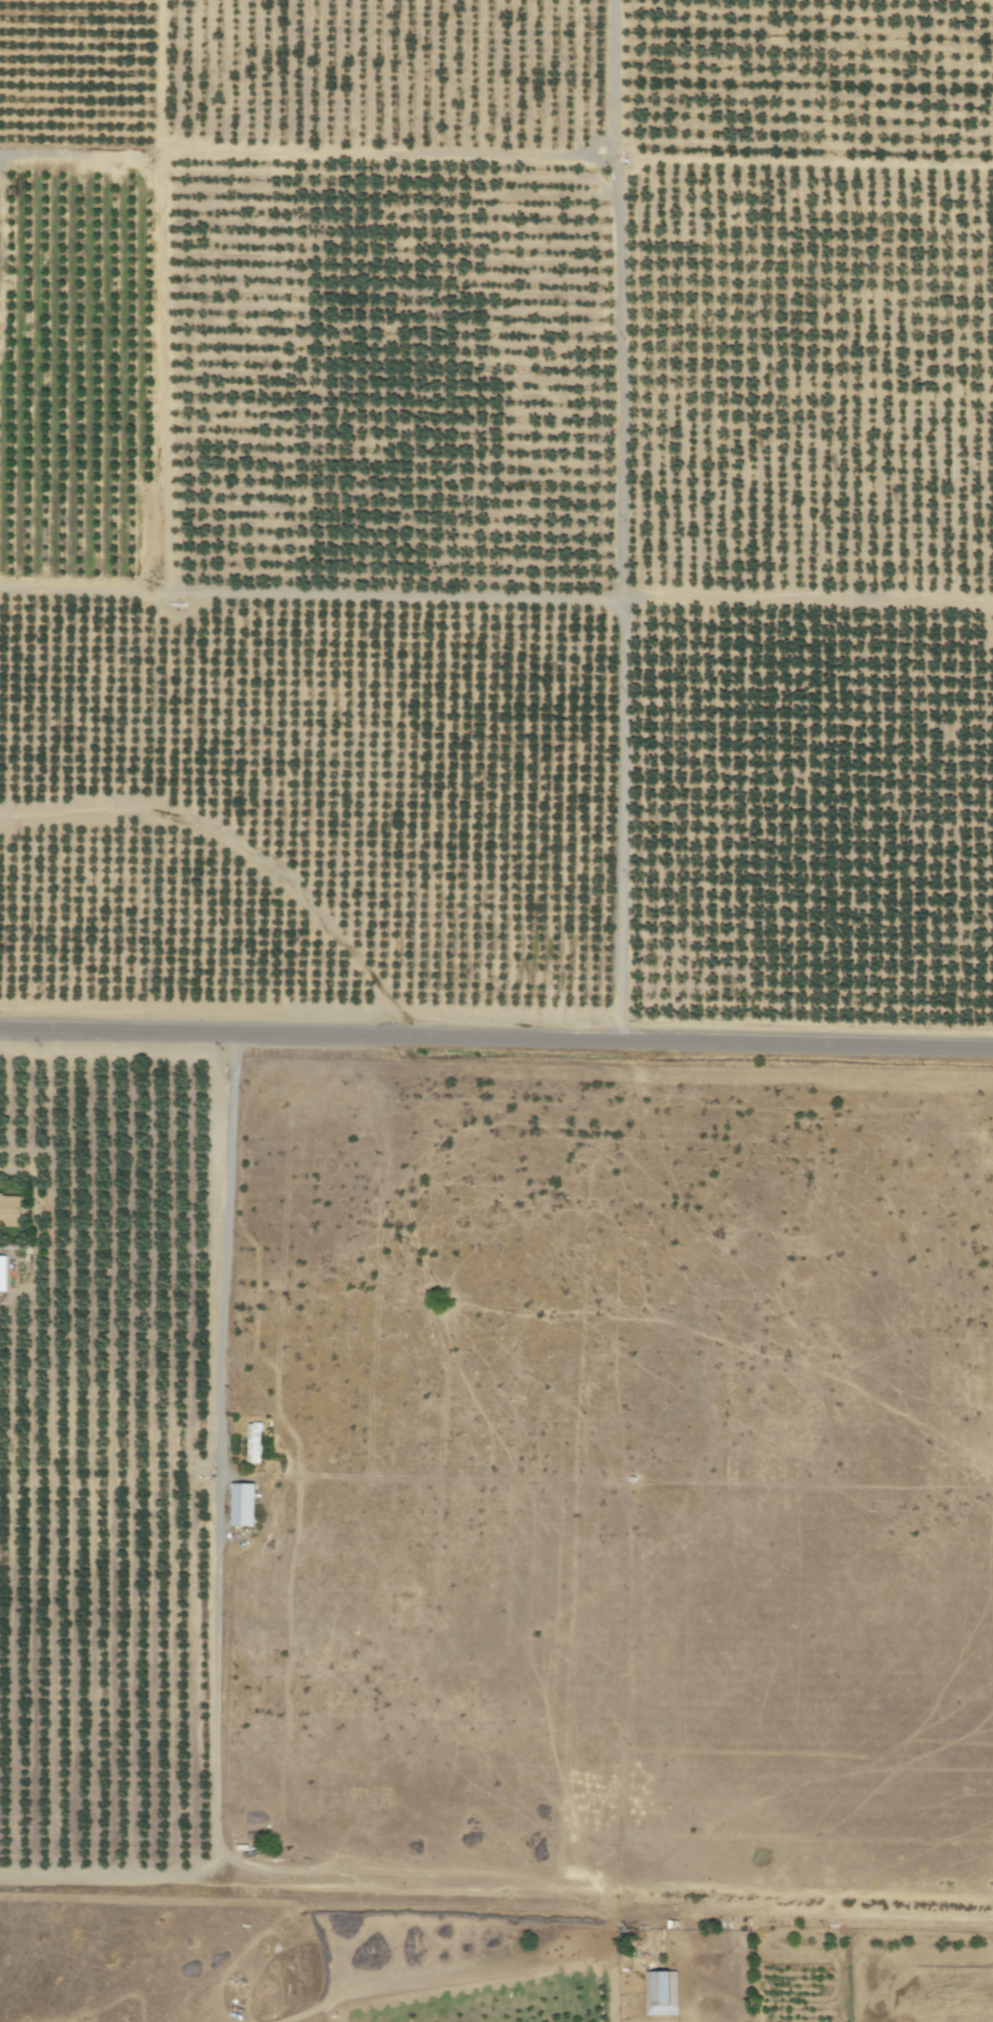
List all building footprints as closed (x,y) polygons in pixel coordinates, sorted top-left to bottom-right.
[(0,1195),(0,1223),(17,1224),(18,1195),(0,1195)] [(259,1423),(246,1423),(245,1463),(258,1463),(259,1423)] [(253,1484),(229,1484),(228,1526),(252,1527),(253,1484)] [(675,1971),(676,2015),(643,2017),(643,1971),(675,1971)]
